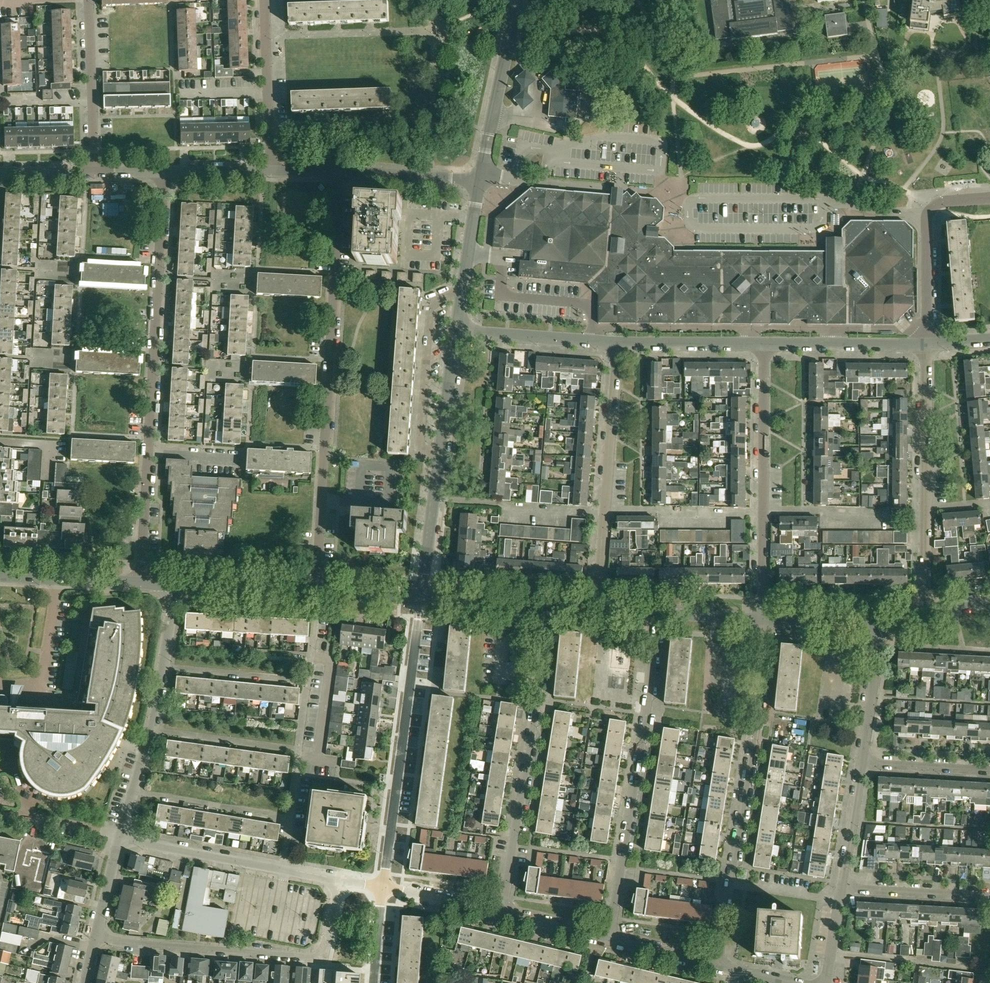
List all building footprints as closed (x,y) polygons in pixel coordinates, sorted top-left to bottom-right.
[(227,9),(245,8),(245,0),(227,0),(227,9)] [(777,34),(777,32),(794,30),(790,0),(754,0),(735,2),(735,0),(711,0),(716,40),(732,38),(732,40),(777,34)] [(910,28),(928,30),(930,14),(943,12),(944,18),(962,16),(959,0),(914,0),(910,28)] [(356,23),(375,22),(389,22),(388,2),(356,3),(356,23)] [(356,3),(323,5),(323,24),(356,23),(356,3)] [(290,26),(308,25),(323,24),(323,5),(289,6),(290,26)] [(245,8),(227,9),(228,21),(245,21),(245,8)] [(176,11),(176,23),(194,23),(194,10),(176,11)] [(52,24),(70,23),(69,11),(52,12),(52,24)] [(845,13),(832,15),(825,16),(828,38),(848,35),(845,13)] [(228,21),(228,33),(246,33),(245,21),(228,21)] [(52,24),(52,36),(70,35),(70,23),(52,24)] [(194,23),(176,23),(177,35),(195,35),(194,23)] [(1,37),(19,37),(18,25),(1,25),(1,37)] [(246,33),(228,33),(229,45),(246,45),(246,33)] [(52,36),(53,48),(71,47),(70,35),(52,36)] [(177,35),(177,47),(195,47),(195,35),(177,35)] [(1,37),(2,50),(19,49),(19,37),(1,37)] [(229,45),(229,57),(247,57),(246,45),(229,45)] [(53,60),(71,59),(71,47),(53,48),(53,60)] [(177,47),(178,60),(196,59),(195,47),(177,47)] [(2,50),(2,62),(20,61),(19,49),(2,50)] [(942,51),(940,55),(948,59),(950,54),(942,51)] [(247,69),(247,57),(229,57),(229,70),(223,70),(223,66),(214,66),(215,77),(233,77),(232,69),(247,69)] [(53,60),(54,72),(71,72),(71,59),(53,60)] [(178,72),(196,71),(196,59),(178,60),(178,72)] [(35,61),(20,61),(2,62),(3,74),(20,73),(29,72),(29,65),(35,64),(35,61)] [(542,79),(551,90),(565,91),(565,90),(565,85),(553,70),(542,79)] [(72,84),(71,72),(54,72),(54,84),(72,84)] [(21,85),(20,73),(3,74),(3,86),(21,85)] [(524,75),(515,82),(521,90),(521,96),(513,102),(520,111),(523,113),(533,104),(527,97),(528,90),(535,84),(526,73),(524,75)] [(157,108),(156,82),(143,83),(143,108),(157,108)] [(170,82),(156,82),(157,108),(170,108),(170,82)] [(103,109),(117,109),(116,83),(103,84),(103,109)] [(130,83),(116,83),(117,109),(130,109),(130,83)] [(143,83),(130,83),(130,109),(143,108),(143,83)] [(360,111),(374,110),(392,110),(391,90),(359,91),(360,111)] [(549,116),(576,119),(579,91),(565,90),(565,91),(551,90),(549,116)] [(52,91),(51,91),(42,91),(42,101),(53,100),(52,91)] [(359,91),(326,93),(326,112),(360,111),(359,91)] [(293,113),(312,112),(326,112),(326,93),(292,94),(293,113)] [(39,122),(27,123),(27,129),(28,148),(39,148),(39,128),(39,122)] [(50,122),(39,122),(39,128),(39,148),(50,147),(50,128),(50,122)] [(61,122),(50,122),(50,128),(50,147),(62,147),(61,128),(61,122)] [(73,122),(61,122),(61,128),(62,147),(73,147),(73,128),(73,122)] [(15,123),(16,129),(16,148),(28,148),(27,129),(27,123),(15,123)] [(215,125),(215,144),(226,144),(226,124),(215,125)] [(237,124),(226,124),(226,144),(238,143),(237,124)] [(237,124),(238,143),(249,143),(249,124),(237,124)] [(180,144),(192,144),(191,125),(180,125),(180,144)] [(203,125),(191,125),(192,144),(204,144),(203,125)] [(215,125),(203,125),(204,144),(215,144),(215,125)] [(16,129),(4,129),(4,148),(16,148),(16,129)] [(598,323),(618,323),(732,324),(756,324),(769,324),(789,324),(794,319),(808,319),(808,324),(846,324),(894,325),(913,306),(913,270),(914,230),(905,221),(903,221),(903,222),(895,222),(895,221),(893,221),(893,222),(886,222),(886,221),(884,221),(872,221),(861,221),(861,222),(853,222),(853,221),(851,221),(842,230),(842,241),(835,241),(827,241),(827,252),(753,251),(748,251),(693,251),(675,251),(675,248),(665,238),(653,237),(653,233),(653,229),(654,229),(664,221),(665,208),(657,199),(641,198),(637,193),(632,197),(627,192),(623,195),(622,196),(617,196),(613,195),(612,195),(612,196),(604,195),(604,194),(602,194),(602,195),(595,194),(593,193),(593,194),(586,193),(584,193),(576,192),(574,192),(567,191),(565,191),(565,192),(557,191),(557,190),(555,190),(555,191),(548,190),(548,189),(546,189),(546,190),(538,189),(536,188),(536,189),(534,188),(532,188),(524,195),(520,199),(519,199),(516,202),(510,207),(506,210),(507,210),(496,219),(493,248),(512,249),(531,251),(530,262),(520,261),(519,277),(581,283),(588,284),(593,279),(598,285),(603,290),(599,294),(598,323)] [(5,194),(4,206),(20,207),(20,195),(5,194)] [(372,199),(358,198),(357,219),(359,219),(356,262),(364,263),(363,266),(389,267),(389,264),(396,264),(399,221),(401,221),(402,200),(388,200),(389,196),(372,196),(372,199)] [(59,209),(76,210),(76,198),(59,197),(59,209)] [(180,204),(180,217),(195,217),(196,205),(180,204)] [(231,212),(235,212),(234,219),(252,220),(252,208),(236,207),(236,204),(231,204),(231,212)] [(4,206),(4,218),(19,219),(20,207),(4,206)] [(59,209),(58,221),(75,222),(76,210),(59,209)] [(195,229),(195,217),(180,217),(179,228),(195,229)] [(3,230),(18,231),(19,219),(4,218),(3,230)] [(234,219),(234,231),(251,232),(252,220),(234,219)] [(58,221),(57,233),(74,234),(75,222),(58,221)] [(948,223),(951,257),(970,256),(968,238),(967,222),(948,223)] [(179,228),(178,240),(194,241),(195,229),(179,228)] [(3,230),(2,242),(18,243),(18,231),(3,230)] [(234,231),(233,243),(250,244),(251,232),(234,231)] [(57,233),(57,245),(74,246),(74,234),(57,233)] [(194,247),(194,241),(178,240),(178,252),(193,253),(194,247)] [(2,242),(2,254),(17,255),(18,243),(2,242)] [(250,244),(233,243),(232,254),(250,255),(250,244)] [(73,257),(74,246),(57,245),(56,257),(73,257)] [(178,252),(177,264),(193,265),(193,253),(178,252)] [(17,255),(2,254),(1,266),(16,267),(17,255)] [(249,267),(250,255),(232,254),(232,264),(232,266),(249,267)] [(951,257),(954,289),(973,287),(970,256),(951,257)] [(80,285),(113,287),(114,266),(81,264),(80,285)] [(192,277),(193,265),(177,264),(176,276),(192,277)] [(145,268),(114,266),(113,287),(144,288),(145,268)] [(1,270),(0,282),(16,283),(16,271),(1,270)] [(350,270),(350,279),(360,279),(360,270),(350,270)] [(375,280),(375,271),(366,271),(365,279),(375,280)] [(391,281),(391,272),(381,271),(381,280),(391,281)] [(406,282),(407,273),(397,272),(397,281),(406,282)] [(422,282),(422,274),(413,273),(412,282),(422,282)] [(255,295),(288,297),(288,276),(256,274),(255,295)] [(288,276),(288,297),(319,298),(320,278),(288,276)] [(176,292),(191,293),(192,281),(176,280),(176,292)] [(15,295),(16,283),(0,282),(0,283),(0,294),(15,295)] [(54,298),(71,299),(71,287),(54,286),(54,298)] [(954,289),(955,303),(956,322),(965,321),(976,320),(974,299),(973,287),(954,289)] [(400,289),(397,323),(417,325),(420,291),(400,289)] [(176,292),(175,304),(190,305),(191,293),(176,292)] [(14,307),(15,295),(0,294),(0,306),(14,307)] [(230,296),(229,308),(247,309),(247,297),(230,296)] [(54,298),(53,310),(70,311),(71,299),(54,298)] [(190,317),(190,305),(175,304),(174,316),(190,317)] [(14,319),(14,307),(0,306),(0,319),(14,319)] [(246,321),(247,309),(229,308),(229,320),(246,321)] [(70,311),(53,310),(52,322),(70,323),(70,311)] [(174,316),(174,328),(189,329),(190,317),(174,316)] [(14,319),(0,319),(0,331),(13,331),(14,319)] [(229,320),(228,332),(245,333),(246,321),(229,320)] [(52,322),(52,334),(69,335),(70,323),(52,322)] [(417,325),(397,323),(395,356),(415,358),(417,325)] [(174,328),(173,340),(188,341),(189,329),(174,328)] [(12,343),(13,331),(0,331),(0,343),(12,343)] [(228,332),(227,344),(245,345),(245,333),(228,332)] [(68,347),(69,335),(52,334),(51,346),(68,347)] [(173,340),(172,352),(188,353),(188,341),(173,340)] [(12,343),(0,343),(0,355),(12,356),(12,343)] [(244,356),(245,345),(227,344),(227,355),(244,356)] [(75,373),(108,375),(109,354),(76,352),(75,373)] [(187,365),(188,353),(172,352),(171,364),(187,365)] [(109,354),(108,375),(139,376),(140,356),(109,354)] [(499,367),(514,368),(522,369),(522,363),(514,362),(514,356),(500,355),(499,367)] [(395,356),(393,388),(412,389),(415,358),(395,356)] [(537,358),(536,373),(543,374),(542,389),(547,389),(549,359),(537,358)] [(648,363),(648,376),(662,376),(680,376),(680,358),(672,358),(672,370),(662,370),(662,364),(648,363)] [(11,371),(11,359),(0,359),(0,371),(11,371)] [(554,387),(554,372),(560,373),(561,360),(549,359),(547,389),(550,390),(554,387)] [(561,360),(560,373),(560,379),(567,379),(566,385),(572,386),(573,360),(561,360)] [(572,373),(572,386),(577,386),(578,386),(578,379),(584,380),(584,374),(585,361),(579,361),(573,360),(572,373)] [(964,362),(965,374),(979,373),(984,372),(985,372),(988,372),(988,367),(978,368),(978,360),(964,362)] [(583,392),(583,395),(600,397),(600,394),(601,389),(596,389),(591,389),(592,381),(597,382),(601,382),(602,376),(597,375),(598,362),(585,361),(584,374),(584,380),(583,386),(583,392)] [(250,382),(283,384),(284,364),(251,362),(250,382)] [(284,364),(283,384),(314,386),(315,366),(284,364)] [(685,364),(685,377),(692,377),(692,388),(697,388),(697,364),(685,364)] [(704,377),(709,377),(709,364),(697,364),(697,388),(704,388),(704,377)] [(709,364),(709,377),(716,377),(716,388),(721,388),(721,377),(721,364),(709,364)] [(727,388),(728,377),(733,377),(733,364),(721,364),(721,377),(721,388),(727,388)] [(733,364),(733,377),(734,377),(734,390),(739,390),(739,383),(739,376),(746,376),(746,364),(733,364)] [(810,376),(829,377),(837,377),(844,377),(844,364),(837,364),(837,371),(823,371),(823,364),(810,364),(810,376)] [(858,390),(858,378),(859,364),(846,364),(846,378),(846,383),(852,383),(852,390),(858,390)] [(871,365),(859,364),(858,378),(858,390),(864,390),(864,383),(871,383),(871,378),(871,365)] [(871,365),(871,378),(871,383),(876,383),(876,390),(876,398),(882,398),(882,390),(882,383),(882,378),(883,365),(871,365)] [(882,378),(894,378),(895,365),(883,365),(882,378)] [(907,365),(895,365),(894,378),(907,379),(907,365)] [(499,367),(498,379),(533,382),(534,375),(513,374),(514,368),(499,367)] [(171,380),(186,381),(187,369),(171,368),(171,380)] [(10,383),(11,371),(0,371),(0,383),(10,383)] [(967,386),(989,384),(989,378),(985,378),(985,372),(984,372),(979,373),(965,374),(967,386)] [(49,386),(66,387),(67,376),(49,375),(49,386)] [(648,376),(648,388),(661,388),(674,388),(680,388),(680,384),(674,384),(674,382),(661,382),(662,376),(648,376)] [(829,377),(810,376),(810,388),(836,388),(836,383),(829,383),(829,377)] [(498,379),(498,391),(512,392),(512,386),(525,387),(525,386),(533,386),(533,382),(498,379)] [(171,380),(170,392),(185,393),(186,381),(171,380)] [(9,396),(10,383),(0,383),(0,395),(9,396)] [(224,396),(242,397),(242,385),(225,384),(224,396)] [(967,386),(968,398),(981,397),(986,396),(985,390),(989,390),(989,384),(967,386)] [(49,386),(48,398),(65,399),(66,387),(49,386)] [(390,420),(410,422),(412,389),(393,388),(390,420)] [(648,388),(648,400),(661,400),(661,394),(674,394),(674,388),(661,388),(648,388)] [(836,388),(810,388),(809,401),(823,401),(823,394),(835,395),(836,388)] [(170,392),(169,405),(185,405),(185,393),(170,392)] [(9,408),(9,396),(0,395),(0,407),(9,408)] [(224,396),(224,408),(241,409),(242,397),(224,396)] [(575,409),(580,410),(594,411),(594,405),(597,405),(597,398),(595,398),(581,397),(581,404),(569,403),(569,409),(575,409)] [(65,411),(65,399),(48,398),(48,410),(65,411)] [(496,411),(523,413),(527,413),(527,407),(511,406),(511,400),(497,398),(496,411)] [(720,411),(727,411),(745,412),(746,399),(727,399),(727,405),(720,405),(720,406),(716,406),(716,411),(720,411)] [(893,412),(906,412),(906,400),(888,400),(888,412),(893,412)] [(983,414),(987,413),(989,413),(989,406),(989,404),(988,401),(968,403),(969,415),(983,414)] [(685,402),(685,408),(685,412),(695,412),(695,402),(685,402)] [(169,405),(169,417),(184,417),(185,405),(169,405)] [(8,420),(13,420),(14,408),(9,408),(0,407),(0,419),(8,420)] [(653,407),(653,420),(666,420),(679,420),(679,414),(666,414),(666,407),(653,407)] [(224,408),(223,420),(240,421),(241,409),(224,408)] [(568,421),(579,422),(593,423),(594,411),(580,410),(575,409),(575,415),(568,415),(568,421)] [(814,421),(828,421),(841,421),(841,420),(845,420),(845,417),(841,417),(841,415),(828,415),(828,409),(815,409),(814,421)] [(48,410),(47,422),(64,423),(65,411),(48,410)] [(523,413),(496,411),(495,423),(509,424),(510,418),(522,419),(522,417),(523,413)] [(727,417),(720,417),(719,423),(745,424),(745,412),(727,411),(727,417)] [(906,412),(893,412),(893,419),(888,419),(888,418),(881,418),(881,424),(906,424),(906,412)] [(970,427),(984,426),(983,420),(989,419),(989,413),(987,413),(983,414),(969,415),(970,427)] [(168,429),(183,429),(184,417),(169,417),(168,429)] [(0,419),(0,431),(7,432),(12,432),(13,420),(8,420),(0,419)] [(217,420),(216,432),(222,432),(240,433),(240,421),(223,420),(217,420)] [(408,455),(410,422),(390,420),(388,453),(408,455)] [(679,420),(666,420),(653,420),(652,432),(672,432),(672,426),(679,426),(679,420)] [(593,423),(579,422),(568,421),(567,426),(579,427),(579,433),(592,435),(593,423)] [(814,421),(814,433),(828,433),(828,427),(841,427),(841,421),(828,421),(814,421)] [(46,434),(64,435),(64,423),(47,422),(46,434)] [(495,423),(494,435),(521,437),(525,437),(525,432),(522,431),(509,430),(509,424),(495,423)] [(726,429),(726,436),(745,436),(745,424),(719,423),(719,429),(726,429)] [(888,436),(893,436),(906,436),(906,424),(881,424),(881,430),(888,430),(888,436)] [(970,427),(972,439),(985,438),(989,437),(989,431),(984,432),(984,426),(970,427)] [(183,429),(168,429),(167,441),(183,441),(183,429)] [(240,433),(222,432),(222,444),(239,445),(240,433)] [(652,444),(678,444),(683,444),(683,438),(672,438),(672,432),(652,432),(652,444)] [(573,439),(573,445),(578,445),(591,447),(592,442),(592,435),(579,433),(578,440),(573,439)] [(834,433),(828,433),(814,433),(814,445),(841,445),(841,439),(835,439),(835,433),(834,433)] [(494,435),(493,447),(507,448),(508,442),(514,442),(521,443),(521,442),(521,437),(494,435)] [(745,448),(745,436),(726,436),(726,442),(720,442),(719,447),(745,448)] [(888,436),(888,442),(881,442),(881,448),(906,448),(906,436),(893,436),(888,436)] [(972,439),(973,451),(986,450),(985,444),(985,438),(972,439)] [(70,460),(102,462),(103,442),(71,440),(70,460)] [(103,442),(102,462),(134,464),(135,444),(103,442)] [(652,456),(666,456),(666,451),(683,451),(683,444),(678,444),(652,444),(652,456)] [(577,451),(577,457),(590,459),(591,452),(593,452),(593,447),(591,447),(578,445),(577,451)] [(814,445),(814,457),(833,457),(833,451),(841,451),(841,445),(814,445)] [(493,447),(493,459),(525,461),(525,456),(513,455),(513,448),(493,447)] [(745,448),(719,447),(719,453),(732,453),(732,459),(745,460),(745,448)] [(14,460),(12,460),(12,449),(3,448),(2,448),(0,448),(0,459),(14,460)] [(265,451),(247,450),(246,470),(310,474),(311,454),(292,453),(293,450),(286,449),(286,452),(271,451),(272,448),(265,448),(265,451)] [(850,448),(850,457),(858,456),(858,448),(850,448)] [(877,448),(877,454),(881,454),(885,454),(885,460),(893,460),(906,460),(906,448),(881,448),(877,448)] [(986,450),(973,451),(974,463),(987,462),(986,450)] [(652,456),(652,468),(679,468),(687,468),(687,463),(666,463),(666,456),(652,456)] [(572,469),(576,469),(589,471),(590,459),(577,457),(571,457),(571,463),(565,463),(564,469),(572,469)] [(814,457),(814,469),(828,469),(833,469),(841,469),(840,463),(833,463),(833,457),(814,457)] [(0,459),(0,470),(16,471),(13,471),(14,460),(0,459)] [(493,459),(492,470),(506,471),(511,472),(512,466),(519,467),(524,465),(525,461),(493,459)] [(715,471),(720,471),(745,472),(745,460),(732,459),(732,465),(719,465),(715,467),(715,471)] [(183,559),(202,560),(216,561),(217,548),(222,548),(222,549),(223,549),(224,535),(227,535),(227,533),(228,519),(231,520),(231,518),(232,518),(232,504),(236,504),(236,503),(237,489),(240,489),(240,488),(241,480),(218,478),(218,480),(191,478),(192,466),(189,466),(189,461),(166,460),(165,476),(168,476),(167,491),(171,492),(170,499),(170,500),(173,500),(173,514),(173,516),(176,516),(175,530),(175,531),(178,532),(177,546),(178,546),(183,546),(183,559)] [(893,472),(906,472),(906,460),(893,460),(893,466),(877,466),(877,472),(880,472),(888,472),(893,472)] [(974,463),(975,475),(989,474),(989,462),(987,462),(974,463)] [(671,474),(679,474),(679,468),(652,468),(652,480),(666,480),(671,480),(671,474)] [(589,483),(589,471),(576,469),(575,481),(589,483)] [(833,469),(828,469),(814,469),(814,481),(834,481),(834,475),(841,475),(841,469),(833,469)] [(18,482),(15,481),(16,471),(0,470),(0,481),(18,482)] [(492,470),(491,482),(518,485),(518,479),(505,478),(506,471),(492,470)] [(745,472),(720,471),(720,477),(726,477),(726,483),(731,483),(745,484),(745,472)] [(906,472),(893,472),(888,472),(880,472),(877,472),(877,478),(888,478),(888,484),(893,484),(906,484),(906,472)] [(709,474),(700,474),(700,483),(709,483),(709,474)] [(989,486),(989,474),(975,475),(976,487),(989,486)] [(57,492),(57,499),(78,500),(79,492),(75,492),(76,484),(66,483),(66,477),(55,476),(54,491),(57,492)] [(652,480),(652,492),(666,492),(671,492),(679,492),(685,492),(685,486),(666,486),(666,480),(652,480)] [(18,482),(0,481),(0,492),(19,493),(17,492),(18,482)] [(588,494),(589,483),(575,481),(574,487),(574,493),(588,494)] [(814,493),(827,493),(840,493),(840,487),(834,487),(834,481),(814,481),(814,493)] [(490,495),(504,496),(503,500),(511,501),(511,491),(520,491),(521,485),(518,485),(491,482),(490,495)] [(731,495),(745,496),(745,484),(731,483),(726,483),(726,490),(719,489),(719,495),(731,495)] [(887,496),(893,496),(906,496),(906,484),(893,484),(888,484),(887,490),(880,490),(878,490),(878,496),(880,496),(887,496)] [(989,492),(989,486),(976,487),(977,499),(989,498),(989,495),(989,492)] [(14,510),(12,510),(12,504),(19,504),(19,493),(0,492),(0,509),(14,510)] [(568,505),(587,507),(588,494),(574,493),(569,493),(562,492),(562,498),(569,499),(568,505)] [(652,504),(666,504),(666,492),(652,492),(652,504)] [(814,493),(814,505),(827,505),(827,499),(840,499),(840,493),(827,493),(814,493)] [(710,495),(700,495),(700,506),(710,506),(710,495)] [(719,501),(731,501),(731,507),(745,508),(745,496),(731,495),(719,495),(719,501)] [(862,507),(870,507),(870,496),(862,496),(862,507)] [(906,508),(906,496),(893,496),(887,496),(880,496),(880,502),(887,502),(887,508),(906,508)] [(59,516),(81,517),(81,509),(78,508),(78,500),(57,499),(56,508),(60,508),(59,516)] [(352,530),(359,531),(357,551),(370,552),(370,554),(368,554),(368,555),(388,556),(388,555),(385,555),(385,553),(398,553),(400,533),(405,533),(405,534),(406,534),(407,513),(377,512),(377,515),(374,515),(374,511),(353,510),(352,530)] [(969,526),(969,531),(970,538),(970,544),(976,544),(974,525),(981,525),(980,511),(968,513),(969,526)] [(968,513),(955,514),(957,527),(963,527),(964,539),(970,538),(969,531),(969,526),(968,513)] [(955,514),(944,515),(945,532),(951,532),(952,537),(945,538),(946,547),(958,546),(957,527),(955,514)] [(462,515),(461,528),(485,530),(485,524),(476,524),(477,516),(462,515)] [(62,524),(62,532),(83,533),(84,525),(80,525),(81,517),(59,516),(59,524),(62,524)] [(609,550),(617,550),(623,550),(629,550),(630,530),(630,517),(617,517),(617,530),(623,530),(623,539),(622,541),(610,540),(610,543),(609,550)] [(641,544),(641,531),(642,517),(630,517),(630,530),(636,531),(636,542),(638,550),(641,550),(641,544)] [(642,517),(641,531),(641,544),(641,550),(647,550),(647,531),(659,531),(659,521),(654,521),(654,517),(642,517)] [(792,543),(792,537),(792,531),(792,518),(780,518),(780,531),(787,531),(787,536),(787,538),(780,538),(780,543),(792,543)] [(798,543),(804,543),(804,518),(792,518),(792,531),(792,537),(798,537),(798,543)] [(804,550),(810,550),(810,537),(817,537),(817,518),(804,518),(804,543),(804,550)] [(571,542),(577,542),(579,521),(572,521),(572,530),(571,542)] [(579,521),(577,542),(584,543),(586,522),(579,521)] [(21,529),(15,528),(14,548),(25,549),(26,527),(21,526),(21,529)] [(42,545),(43,531),(40,531),(37,530),(37,527),(26,527),(25,549),(36,549),(36,547),(37,547),(36,547),(36,545),(42,545)] [(3,547),(14,548),(15,528),(4,528),(3,547)] [(475,543),(482,543),(482,536),(488,536),(488,530),(485,530),(461,528),(460,542),(475,543)] [(83,541),(83,533),(62,532),(61,541),(65,541),(64,549),(86,550),(87,541),(83,541)] [(498,560),(497,574),(509,575),(511,549),(512,539),(505,539),(504,556),(504,560),(498,560)] [(460,542),(459,555),(474,556),(484,557),(486,557),(487,551),(481,551),(474,550),(475,543),(460,542)] [(572,544),(570,565),(569,580),(581,581),(582,566),(576,566),(577,552),(588,553),(589,546),(572,544)] [(946,547),(944,547),(944,555),(950,554),(951,554),(959,554),(958,546),(946,547)] [(517,549),(511,549),(509,575),(521,576),(522,561),(516,561),(517,549)] [(871,564),(871,565),(871,570),(871,584),(883,584),(883,549),(877,549),(877,564),(871,564)] [(889,549),(883,549),(883,584),(895,584),(895,570),(895,564),(889,564),(889,549)] [(533,577),(534,562),(535,550),(531,550),(529,550),(529,562),(522,561),(521,576),(533,577)] [(541,551),(535,550),(534,562),(533,577),(545,578),(546,563),(546,558),(541,557),(541,551)] [(629,550),(623,550),(617,550),(609,550),(609,558),(615,558),(615,559),(618,559),(618,555),(623,556),(623,569),(617,569),(617,583),(629,583),(629,569),(629,557),(629,556),(629,550)] [(641,583),(653,583),(653,563),(648,563),(648,551),(642,551),(642,557),(641,557),(641,583)] [(546,558),(546,563),(545,578),(557,579),(559,552),(553,552),(553,558),(546,558)] [(557,579),(569,580),(570,565),(564,565),(565,553),(559,552),(557,579)] [(805,557),(804,558),(804,570),(804,584),(817,584),(817,571),(818,571),(818,565),(811,565),(811,552),(805,552),(805,557)] [(961,580),(973,579),(972,565),(972,560),(971,553),(965,553),(966,560),(959,561),(961,580)] [(696,554),(696,557),(696,569),(695,584),(708,584),(708,569),(703,569),(703,564),(702,564),(702,554),(696,554)] [(952,566),(948,567),(949,581),(961,580),(959,561),(959,554),(951,554),(952,566)] [(979,554),(971,555),(972,560),(972,565),(973,579),(985,578),(985,572),(984,564),(980,564),(979,554)] [(484,557),(474,556),(459,555),(458,568),(473,569),(473,562),(484,562),(484,557)] [(629,569),(629,583),(641,583),(641,557),(635,557),(635,563),(629,563),(629,569)] [(659,569),(659,584),(671,584),(671,569),(672,564),(672,557),(667,557),(667,563),(664,563),(664,569),(663,569),(659,569)] [(695,584),(696,569),(696,557),(690,557),(690,564),(690,569),(683,569),(683,584),(695,584)] [(719,584),(720,569),(720,565),(720,557),(714,557),(714,569),(708,569),(708,584),(719,584)] [(720,565),(720,569),(719,584),(732,584),(732,569),(732,564),(726,564),(726,558),(720,557),(720,565)] [(787,557),(786,570),(780,570),(780,584),(792,584),(792,570),(792,557),(787,557)] [(799,570),(792,570),(792,584),(804,584),(804,570),(804,558),(799,557),(799,570)] [(835,564),(835,570),(835,584),(847,584),(847,564),(841,564),(841,557),(835,557),(835,564)] [(847,562),(847,564),(847,584),(858,584),(859,570),(859,558),(853,558),(853,562),(847,562)] [(864,558),(859,558),(859,570),(858,584),(871,584),(871,570),(871,565),(864,565),(864,558)] [(895,564),(895,570),(895,584),(907,584),(907,570),(902,570),(902,564),(895,564)] [(484,574),(484,580),(493,581),(494,574),(494,569),(485,568),(484,574)] [(683,569),(671,569),(671,584),(683,584),(683,569)] [(744,569),(732,569),(732,584),(744,584),(744,569)] [(823,584),(835,584),(835,570),(823,570),(823,584)] [(14,740),(14,746),(21,750),(20,753),(20,754),(20,757),(20,760),(20,763),(20,764),(21,767),(21,770),(22,771),(22,772),(23,775),(24,776),(25,779),(26,780),(27,782),(29,784),(31,787),(33,788),(35,790),(36,791),(39,793),(41,794),(44,795),(46,796),(49,797),(52,798),(55,798),(56,798),(59,799),(62,799),(64,798),(66,798),(68,798),(70,797),(73,796),(75,795),(78,794),(80,793),(81,792),(84,791),(86,792),(90,787),(91,787),(100,775),(109,760),(106,759),(109,753),(112,754),(116,746),(122,734),(127,718),(129,719),(130,712),(129,712),(132,703),(135,688),(136,688),(137,682),(136,682),(139,658),(140,658),(141,651),(139,651),(140,638),(140,627),(141,627),(141,621),(139,621),(139,612),(126,613),(125,607),(118,608),(118,606),(113,607),(113,608),(92,610),(77,704),(82,705),(82,710),(31,707),(29,707),(23,707),(22,710),(16,710),(16,715),(9,715),(10,706),(9,706),(7,706),(8,702),(7,701),(7,700),(7,699),(6,698),(6,697),(5,697),(4,697),(4,696),(3,696),(1,696),(0,696),(0,739),(14,740)] [(184,630),(197,631),(198,614),(185,613),(184,630)] [(210,615),(198,614),(197,631),(209,631),(210,615)] [(222,616),(210,615),(209,631),(222,632),(222,616)] [(222,616),(222,632),(234,633),(235,617),(222,616)] [(247,617),(235,617),(234,633),(246,634),(247,617)] [(260,618),(247,617),(246,634),(257,634),(257,636),(255,636),(255,641),(258,641),(260,618)] [(271,635),(272,619),(260,618),(258,641),(261,641),(262,637),(260,637),(260,634),(271,635)] [(284,619),(272,619),(271,635),(280,636),(283,636),(284,619)] [(283,636),(296,636),(297,620),(284,619),(283,636)] [(308,621),(297,620),(296,636),(307,637),(308,621)] [(341,645),(352,646),(354,627),(343,625),(341,645)] [(451,626),(448,658),(469,660),(471,638),(472,628),(451,626)] [(365,628),(354,627),(352,646),(363,648),(365,628)] [(376,630),(365,628),(363,648),(373,649),(376,630)] [(378,654),(378,650),(384,651),(387,631),(376,630),(373,649),(370,672),(372,673),(384,674),(385,668),(378,667),(380,654),(378,654)] [(561,632),(558,664),(579,666),(582,634),(561,632)] [(692,640),(671,638),(668,671),(689,673),(692,640)] [(782,645),(779,677),(799,679),(803,647),(782,645)] [(898,667),(898,670),(903,670),(911,671),(912,653),(904,653),(899,653),(898,667)] [(912,653),(911,671),(923,672),(923,669),(923,655),(919,655),(920,654),(912,653)] [(929,672),(935,672),(936,655),(928,654),(928,655),(923,655),(923,669),(923,672),(922,678),(928,679),(929,672)] [(944,655),(936,655),(935,672),(942,673),(943,670),(947,670),(948,656),(944,656),(944,655)] [(952,656),(948,656),(947,670),(947,673),(951,673),(951,674),(959,674),(959,656),(952,655),(952,656)] [(959,656),(959,674),(967,675),(967,672),(971,672),(972,658),(968,657),(968,656),(959,656)] [(972,658),(971,672),(983,672),(984,658),(976,657),(976,658),(972,658)] [(465,693),(469,660),(448,658),(444,691),(465,693)] [(558,664),(555,697),(575,699),(579,666),(558,664)] [(686,705),(689,673),(668,671),(665,703),(686,705)] [(372,673),(371,679),(379,680),(383,681),(395,682),(396,676),(394,676),(384,674),(372,673)] [(337,676),(335,690),(339,691),(347,692),(348,690),(349,678),(337,676)] [(188,678),(176,677),(174,693),(186,694),(188,678)] [(779,677),(776,709),(796,711),(799,679),(779,677)] [(200,679),(188,678),(186,694),(199,696),(200,679)] [(212,681),(200,679),(199,696),(211,697),(212,681)] [(223,682),(212,681),(211,697),(223,698),(224,682),(223,682)] [(224,682),(223,698),(235,699),(237,683),(230,682),(224,682)] [(247,684),(237,683),(235,699),(247,701),(249,684),(247,684)] [(363,683),(362,694),(381,696),(383,685),(363,683)] [(252,684),(249,684),(247,701),(259,702),(261,685),(252,684)] [(271,703),(273,687),(261,685),(259,702),(259,706),(266,707),(267,702),(270,703),(271,703)] [(271,703),(284,704),(285,688),(279,687),(273,687),(271,703)] [(294,689),(285,688),(284,704),(297,705),(299,689),(294,689)] [(897,689),(897,697),(909,698),(909,694),(910,689),(897,689)] [(356,693),(354,704),(360,705),(380,707),(381,696),(362,694),(356,693)] [(434,696),(429,728),(450,731),(454,699),(434,696)] [(336,712),(344,713),(345,707),(339,706),(340,702),(333,701),(332,712),(336,712)] [(502,702),(500,714),(516,717),(518,705),(502,702)] [(920,721),(919,735),(923,735),(923,738),(931,739),(932,722),(933,713),(925,713),(926,703),(920,702),(920,714),(920,721)] [(360,705),(359,715),(378,718),(380,707),(360,705)] [(963,737),(967,738),(969,705),(964,705),(963,724),(956,723),(955,740),(963,741),(963,737)] [(974,705),(969,705),(967,738),(972,738),(971,741),(979,742),(980,725),(973,724),(974,705)] [(989,739),(989,706),(988,706),(987,725),(980,725),(979,742),(987,742),(987,739),(989,739)] [(554,723),(570,726),(572,714),(555,711),(554,723)] [(343,724),(344,713),(336,712),(332,712),(330,722),(343,724)] [(498,727),(514,729),(516,717),(500,714),(498,727)] [(359,715),(357,726),(377,729),(378,718),(359,715)] [(610,720),(608,732),(625,734),(626,723),(610,720)] [(899,737),(907,737),(908,720),(896,720),(895,733),(899,733),(899,737)] [(920,721),(908,720),(907,737),(915,738),(915,735),(919,735),(920,721)] [(330,722),(329,729),(329,733),(333,734),(342,735),(343,724),(330,722)] [(939,736),(943,736),(944,723),(932,722),(931,739),(939,739),(939,736)] [(570,726),(554,723),(552,735),(568,738),(570,726)] [(944,723),(943,736),(947,737),(947,740),(955,740),(956,723),(944,723)] [(356,737),(375,739),(377,729),(357,726),(354,726),(353,730),(357,731),(356,737)] [(498,727),(496,739),(512,741),(514,729),(498,727)] [(446,763),(450,731),(429,728),(425,760),(446,763)] [(664,729),(662,740),(679,743),(680,731),(664,729)] [(607,741),(606,744),(623,747),(625,734),(608,732),(607,741)] [(552,735),(550,747),(566,750),(568,738),(552,735)] [(356,737),(354,747),(374,750),(375,739),(356,737)] [(735,739),(719,737),(717,749),(733,752),(735,739)] [(496,739),(494,751),(510,754),(512,741),(496,739)] [(660,752),(677,755),(679,743),(662,740),(660,752)] [(165,757),(177,759),(180,742),(167,741),(165,757)] [(192,744),(180,742),(177,759),(189,761),(192,744)] [(204,746),(192,744),(189,761),(202,762),(204,746)] [(606,744),(604,756),(621,759),(623,747),(606,744)] [(773,745),(771,757),(788,760),(789,748),(773,745)] [(202,762),(214,764),(216,747),(204,746),(202,762)] [(228,749),(216,747),(214,764),(226,765),(228,749)] [(374,750),(354,747),(350,747),(349,752),(354,753),(353,758),(373,761),(374,750)] [(550,747),(548,760),(564,762),(566,750),(550,747)] [(226,765),(239,767),(240,751),(228,749),(226,765)] [(717,749),(715,761),(731,764),(733,752),(717,749)] [(240,751),(239,767),(250,769),(252,752),(240,751)] [(492,763),(508,766),(510,754),(494,751),(493,756),(492,763)] [(262,770),(265,754),(252,752),(250,769),(262,770)] [(660,752),(658,764),(675,767),(676,760),(677,755),(660,752)] [(262,770),(275,772),(277,756),(265,754),(262,770)] [(828,754),(827,759),(826,766),(842,768),(844,757),(828,754)] [(597,755),(596,763),(603,764),(602,768),(619,771),(621,759),(604,756),(597,755)] [(275,772),(287,774),(289,757),(277,756),(275,772)] [(771,757),(769,769),(786,772),(786,768),(788,760),(771,757)] [(356,762),(342,760),(341,767),(355,769),(356,762)] [(423,775),(421,792),(442,795),(446,763),(425,760),(423,775)] [(470,767),(470,769),(476,770),(483,771),(484,768),(485,762),(479,761),(477,761),(471,760),(470,765),(470,767)] [(564,762),(548,760),(546,772),(562,774),(564,762)] [(715,761),(713,773),(729,776),(731,764),(715,761)] [(492,763),(490,775),(506,778),(508,766),(492,763)] [(675,767),(658,764),(656,777),(673,780),(675,767)] [(826,766),(824,778),(840,781),(842,768),(826,766)] [(602,768),(601,781),(617,783),(619,771),(602,768)] [(786,772),(769,769),(767,782),(784,784),(786,772)] [(546,772),(544,784),(560,787),(562,774),(546,772)] [(713,773),(711,786),(728,788),(729,776),(713,773)] [(505,790),(506,778),(490,775),(480,774),(479,779),(489,781),(488,788),(505,790)] [(572,785),(578,786),(579,786),(580,778),(574,777),(572,785)] [(656,777),(655,789),(671,792),(677,793),(679,781),(673,780),(656,777)] [(823,782),(822,790),(838,793),(840,781),(824,778),(823,782)] [(883,796),(891,797),(892,778),(884,778),(884,779),(880,779),(878,800),(882,800),(883,796)] [(903,795),(904,780),(899,780),(899,779),(892,778),(891,797),(898,797),(898,801),(902,802),(902,801),(903,799),(903,795)] [(907,797),(915,798),(916,779),(908,779),(908,780),(904,780),(903,795),(903,799),(902,801),(907,801),(907,797)] [(914,805),(914,806),(922,806),(922,804),(926,804),(928,782),(923,781),(924,780),(916,779),(915,798),(914,805)] [(599,793),(615,795),(617,783),(601,781),(599,788),(599,793)] [(932,799),(939,799),(940,781),(932,781),(932,782),(928,782),(926,804),(931,804),(932,799)] [(951,797),(952,783),(948,783),(948,782),(940,781),(939,799),(946,800),(946,802),(951,802),(951,797)] [(767,782),(765,794),(782,796),(782,792),(784,784),(767,782)] [(955,800),(963,801),(964,783),(956,782),(956,783),(952,783),(951,797),(951,802),(955,802),(955,800)] [(972,783),(964,783),(963,801),(970,801),(970,803),(975,803),(975,801),(975,799),(976,784),(972,784),(972,783)] [(980,785),(976,784),(975,799),(975,801),(975,803),(975,806),(987,807),(987,802),(988,784),(980,783),(980,785)] [(544,784),(542,796),(558,799),(560,791),(566,792),(567,787),(560,787),(544,784)] [(705,785),(703,797),(709,798),(726,800),(728,788),(711,786),(705,785)] [(487,796),(486,800),(503,802),(503,800),(503,798),(505,790),(488,788),(487,796)] [(655,789),(653,801),(669,804),(675,805),(677,793),(671,792),(655,789)] [(821,799),(820,802),(836,805),(838,793),(822,790),(821,799)] [(312,792),(312,796),(307,830),(310,830),(308,847),(346,852),(346,850),(363,852),(368,814),(365,813),(368,797),(329,792),(329,794),(312,792)] [(421,792),(417,825),(424,826),(428,827),(437,828),(442,795),(421,792)] [(591,802),(591,804),(597,805),(613,807),(615,795),(599,793),(593,792),(591,802)] [(782,796),(765,794),(763,806),(780,809),(782,796)] [(688,795),(687,803),(695,804),(695,797),(693,796),(693,795),(688,795)] [(556,811),(558,799),(542,796),(542,797),(540,808),(556,811)] [(703,797),(701,809),(707,810),(724,812),(726,800),(709,798),(703,797)] [(486,805),(485,812),(501,815),(503,802),(486,800),(480,799),(476,798),(475,803),(486,805)] [(653,801),(651,814),(667,816),(669,804),(653,801)] [(814,802),(814,805),(819,806),(818,815),(834,817),(836,805),(820,802),(814,802)] [(581,803),(580,810),(590,811),(591,804),(586,803),(581,803)] [(157,805),(155,821),(167,823),(170,807),(157,805)] [(613,807),(597,805),(595,817),(611,820),(612,815),(613,807)] [(780,809),(763,806),(761,818),(778,821),(780,809)] [(181,809),(170,807),(167,823),(179,825),(181,809)] [(193,811),(191,827),(203,829),(206,813),(201,812),(202,809),(194,808),(193,811)] [(540,808),(538,821),(555,823),(556,811),(540,808)] [(181,809),(179,825),(178,830),(184,831),(184,826),(191,827),(193,811),(186,810),(181,809)] [(701,809),(700,821),(705,822),(722,825),(723,817),(724,812),(707,810),(701,809)] [(499,827),(501,815),(485,812),(483,824),(499,827)] [(203,829),(202,836),(214,838),(215,831),(218,815),(206,813),(203,829)] [(921,816),(914,816),(913,824),(925,825),(926,813),(921,813),(921,816)] [(649,826),(665,828),(667,816),(651,814),(649,826)] [(812,814),(810,826),(811,826),(816,827),(832,829),(834,817),(818,815),(812,814)] [(215,831),(227,833),(230,817),(218,815),(215,831)] [(242,819),(230,817),(227,833),(239,835),(242,819)] [(595,817),(593,829),(609,832),(611,820),(595,817)] [(676,818),(675,825),(683,826),(684,819),(676,818)] [(761,818),(760,830),(776,833),(777,825),(778,821),(761,818)] [(239,835),(251,837),(254,821),(242,819),(239,835)] [(266,823),(254,821),(251,837),(264,839),(266,823)] [(536,833),(553,836),(555,823),(538,821),(536,833)] [(700,821),(698,833),(704,834),(720,837),(722,825),(705,822),(700,821)] [(277,842),(279,825),(266,823),(264,839),(277,842)] [(877,825),(873,833),(886,833),(886,826),(877,825)] [(649,826),(647,838),(663,841),(665,828),(649,826)] [(899,860),(900,846),(900,839),(901,827),(896,826),(895,846),(888,845),(887,862),(895,863),(895,859),(899,860)] [(816,831),(814,839),(831,842),(832,829),(816,827),(816,831)] [(607,844),(609,832),(593,829),(591,842),(607,844)] [(951,866),(959,867),(960,850),(953,849),(954,830),(949,829),(949,839),(948,849),(947,863),(951,863),(951,866)] [(774,845),(776,833),(760,830),(758,843),(774,845)] [(976,868),(983,868),(984,851),(977,851),(978,831),(973,831),(973,841),(972,850),(971,864),(976,864),(976,868)] [(704,834),(702,846),(718,849),(720,837),(704,834)] [(876,842),(867,841),(865,858),(879,859),(879,862),(887,862),(888,845),(883,845),(883,837),(876,837),(876,842)] [(5,866),(4,871),(13,873),(18,848),(19,848),(20,843),(0,838),(0,865),(5,866)] [(663,843),(663,841),(647,838),(645,850),(661,853),(663,843)] [(813,847),(812,851),(829,854),(830,842),(831,842),(814,839),(813,847)] [(757,845),(756,855),(772,858),(774,845),(758,843),(757,845)] [(80,848),(65,844),(64,851),(70,852),(67,865),(72,866),(90,870),(93,858),(79,854),(80,848)] [(410,870),(422,872),(424,854),(425,854),(426,846),(414,844),(413,850),(411,850),(408,859),(412,860),(410,870)] [(716,861),(718,849),(702,846),(700,859),(716,861)] [(903,864),(911,864),(912,847),(900,846),(899,860),(903,860),(903,864)] [(919,861),(923,861),(924,847),(912,847),(911,864),(919,864),(919,861)] [(924,847),(923,861),(928,862),(927,865),(935,866),(936,848),(924,847)] [(26,849),(23,865),(30,867),(32,858),(39,859),(34,881),(43,883),(51,853),(37,850),(30,848),(30,850),(26,849)] [(936,848),(935,866),(943,866),(943,863),(947,863),(948,849),(943,848),(936,848)] [(960,850),(959,867),(967,867),(968,864),(971,864),(972,850),(960,850)] [(812,851),(810,864),(827,866),(828,856),(829,854),(812,851)] [(457,859),(455,876),(466,878),(468,860),(469,854),(458,853),(457,859)] [(424,854),(422,872),(433,874),(435,856),(425,854),(424,854)] [(468,860),(466,878),(476,879),(479,862),(480,856),(469,854),(468,860)] [(143,865),(145,858),(131,855),(127,870),(139,873),(138,875),(145,876),(148,866),(143,865)] [(771,860),(772,858),(756,855),(754,867),(770,870),(771,860)] [(446,857),(435,856),(433,874),(444,875),(446,857)] [(446,857),(444,875),(455,876),(457,859),(446,857)] [(155,858),(153,865),(157,866),(156,871),(170,874),(171,869),(173,862),(155,858)] [(479,862),(476,879),(487,881),(490,863),(479,862)] [(827,866),(810,864),(808,876),(825,879),(827,866)] [(542,869),(530,867),(529,873),(527,873),(524,882),(528,883),(526,893),(538,895),(540,877),(541,877),(542,869)] [(198,868),(192,896),(192,900),(188,899),(186,909),(190,910),(187,925),(183,924),(182,931),(223,938),(225,924),(228,911),(207,907),(209,899),(212,883),(223,885),(225,873),(198,868)] [(179,882),(181,872),(171,869),(170,874),(169,880),(179,882)] [(212,883),(211,888),(225,890),(237,892),(238,888),(240,876),(225,873),(223,885),(212,883)] [(538,895),(549,896),(551,879),(541,877),(540,877),(538,895)] [(551,879),(549,896),(559,898),(562,880),(551,879)] [(573,881),(562,880),(559,898),(570,899),(573,881)] [(58,892),(56,898),(73,902),(75,896),(84,898),(85,892),(87,885),(86,885),(73,882),(69,881),(67,889),(59,887),(58,892)] [(121,903),(140,908),(142,902),(143,902),(143,900),(145,900),(151,897),(147,891),(149,884),(141,882),(134,881),(133,885),(129,884),(128,886),(123,885),(121,895),(123,896),(121,903)] [(180,884),(170,881),(167,894),(177,896),(180,884)] [(573,881),(570,899),(581,901),(584,883),(573,881)] [(581,901),(592,902),(594,884),(593,884),(584,883),(581,901)] [(594,884),(592,902),(603,904),(605,886),(594,884)] [(649,890),(643,889),(638,889),(637,895),(634,894),(632,904),(636,904),(634,915),(645,916),(648,898),(649,890)] [(225,890),(223,897),(227,898),(229,901),(229,903),(235,904),(237,892),(225,890)] [(659,900),(648,898),(645,916),(656,917),(659,900)] [(56,912),(57,912),(79,918),(81,908),(44,899),(42,904),(58,908),(56,912)] [(656,917),(667,919),(669,901),(659,900),(656,917)] [(667,919),(678,920),(680,902),(669,901),(667,919)] [(9,902),(7,911),(13,913),(16,903),(9,902)] [(691,904),(680,902),(678,920),(689,921),(691,904)] [(139,913),(140,908),(121,903),(120,909),(118,908),(115,918),(121,920),(120,922),(124,923),(123,928),(130,929),(129,930),(137,932),(139,924),(137,924),(139,916),(140,913),(139,913)] [(857,920),(864,920),(864,922),(869,923),(870,911),(876,912),(877,905),(868,904),(868,903),(858,903),(857,913),(857,919),(857,920)] [(689,921),(699,923),(702,905),(691,904),(689,921)] [(870,911),(869,923),(872,923),(872,927),(876,927),(876,921),(880,921),(888,922),(889,904),(881,904),(881,905),(877,905),(876,912),(870,911)] [(896,920),(900,920),(901,913),(907,914),(908,906),(897,906),(897,905),(889,904),(888,922),(896,922),(896,920)] [(713,906),(702,905),(699,923),(710,924),(713,906)] [(911,923),(919,924),(920,906),(912,906),(912,907),(908,906),(907,914),(901,913),(900,920),(911,920),(911,923)] [(927,921),(931,922),(931,915),(938,916),(939,908),(928,908),(928,907),(920,906),(919,924),(927,924),(927,921)] [(950,925),(951,908),(943,908),(939,908),(938,916),(931,915),(931,922),(930,926),(937,927),(938,922),(942,922),(942,925),(950,925)] [(951,908),(950,922),(954,923),(954,926),(958,926),(957,928),(962,928),(962,923),(962,917),(970,917),(970,910),(959,909),(959,908),(951,908)] [(962,917),(962,923),(974,923),(974,928),(981,929),(982,910),(974,909),(973,910),(970,910),(970,917),(962,917)] [(175,910),(172,928),(178,929),(181,911),(175,910)] [(43,914),(42,919),(49,920),(52,921),(77,927),(79,918),(57,912),(56,917),(43,914)] [(757,957),(785,959),(800,960),(801,947),(803,916),(760,913),(758,946),(757,957)] [(41,918),(26,915),(25,921),(51,927),(50,931),(74,937),(77,927),(52,921),(49,920),(41,918)] [(404,917),(401,949),(422,951),(424,931),(425,919),(404,917)] [(169,921),(159,919),(156,934),(166,936),(169,921)] [(27,928),(4,923),(0,939),(0,950),(9,952),(18,954),(22,936),(37,940),(39,931),(38,931),(27,928)] [(458,943),(470,946),(474,930),(462,928),(458,943)] [(486,933),(474,930),(470,946),(482,949),(486,933)] [(486,933),(482,949),(496,952),(500,937),(486,933)] [(511,939),(500,937),(496,952),(508,955),(511,939)] [(508,955),(519,958),(523,942),(522,942),(511,939),(508,955)] [(934,941),(933,944),(933,953),(941,954),(941,942),(934,941)] [(535,945),(523,942),(519,958),(531,961),(535,945)] [(851,943),(850,951),(860,952),(861,944),(851,943)] [(884,945),(869,943),(868,954),(882,955),(884,945)] [(925,955),(925,956),(933,956),(933,953),(933,944),(928,943),(925,943),(925,950),(925,955)] [(56,944),(54,953),(49,952),(48,957),(36,954),(37,952),(31,951),(30,957),(33,958),(68,966),(72,948),(56,944)] [(543,964),(546,948),(538,946),(535,945),(531,961),(543,964)] [(910,946),(901,945),(900,956),(909,956),(910,946)] [(956,957),(963,958),(964,945),(959,945),(956,945),(956,957)] [(969,945),(964,945),(963,958),(971,958),(971,946),(969,945)] [(546,948),(543,964),(554,966),(558,950),(556,950),(546,948)] [(422,951),(401,949),(400,963),(399,982),(413,982),(419,982),(422,951)] [(2,963),(6,964),(9,952),(0,950),(0,963),(2,963)] [(570,953),(558,950),(554,966),(566,969),(570,953)] [(566,969),(578,972),(582,956),(570,953),(566,969)] [(116,972),(119,960),(103,956),(100,968),(116,972)] [(163,978),(164,957),(152,956),(151,977),(163,978)] [(65,976),(68,966),(33,958),(32,964),(51,968),(50,972),(65,976)] [(183,976),(181,976),(183,959),(181,959),(181,958),(178,958),(178,959),(172,958),(171,964),(169,979),(174,979),(174,975),(180,976),(179,982),(182,982),(183,976)] [(189,959),(188,975),(188,981),(192,982),(197,982),(198,976),(199,960),(189,959)] [(198,976),(197,982),(202,982),(202,976),(207,976),(209,961),(199,960),(198,976)] [(600,960),(596,976),(608,979),(612,963),(600,960)] [(226,963),(221,963),(221,962),(217,961),(217,962),(216,962),(214,978),(219,979),(219,982),(224,982),(226,963)] [(872,967),(861,966),(859,977),(882,980),(884,980),(885,968),(886,968),(886,963),(873,961),(872,967)] [(224,982),(235,982),(235,980),(236,964),(235,964),(235,963),(230,962),(230,964),(226,963),(224,982)] [(252,964),(240,963),(239,980),(238,982),(244,982),(244,981),(250,981),(252,964)] [(624,966),(612,963),(608,979),(618,982),(620,982),(624,966)] [(446,964),(445,971),(452,973),(453,965),(446,964)] [(265,965),(263,965),(262,966),(256,965),(255,980),(253,980),(253,982),(266,982),(267,981),(268,966),(266,966),(265,965)] [(272,966),(270,982),(279,982),(281,966),(272,966)] [(289,967),(281,966),(279,982),(287,982),(289,967)] [(624,966),(620,982),(622,982),(624,982),(632,982),(636,969),(624,966)] [(292,982),(301,982),(302,968),(293,967),(292,982)] [(100,968),(98,979),(114,982),(115,978),(127,980),(128,974),(116,972),(100,968)] [(302,968),(301,982),(309,982),(310,969),(302,968)] [(37,982),(64,982),(64,980),(39,974),(39,972),(27,969),(26,976),(38,978),(37,982)] [(648,972),(636,969),(632,982),(645,982),(648,972)] [(318,982),(358,982),(359,974),(337,973),(337,971),(319,970),(318,982)] [(975,974),(950,971),(949,979),(956,980),(955,982),(974,982),(975,974)] [(648,972),(645,982),(658,982),(660,974),(648,972)] [(658,982),(670,982),(672,977),(667,976),(660,974),(658,982)]
